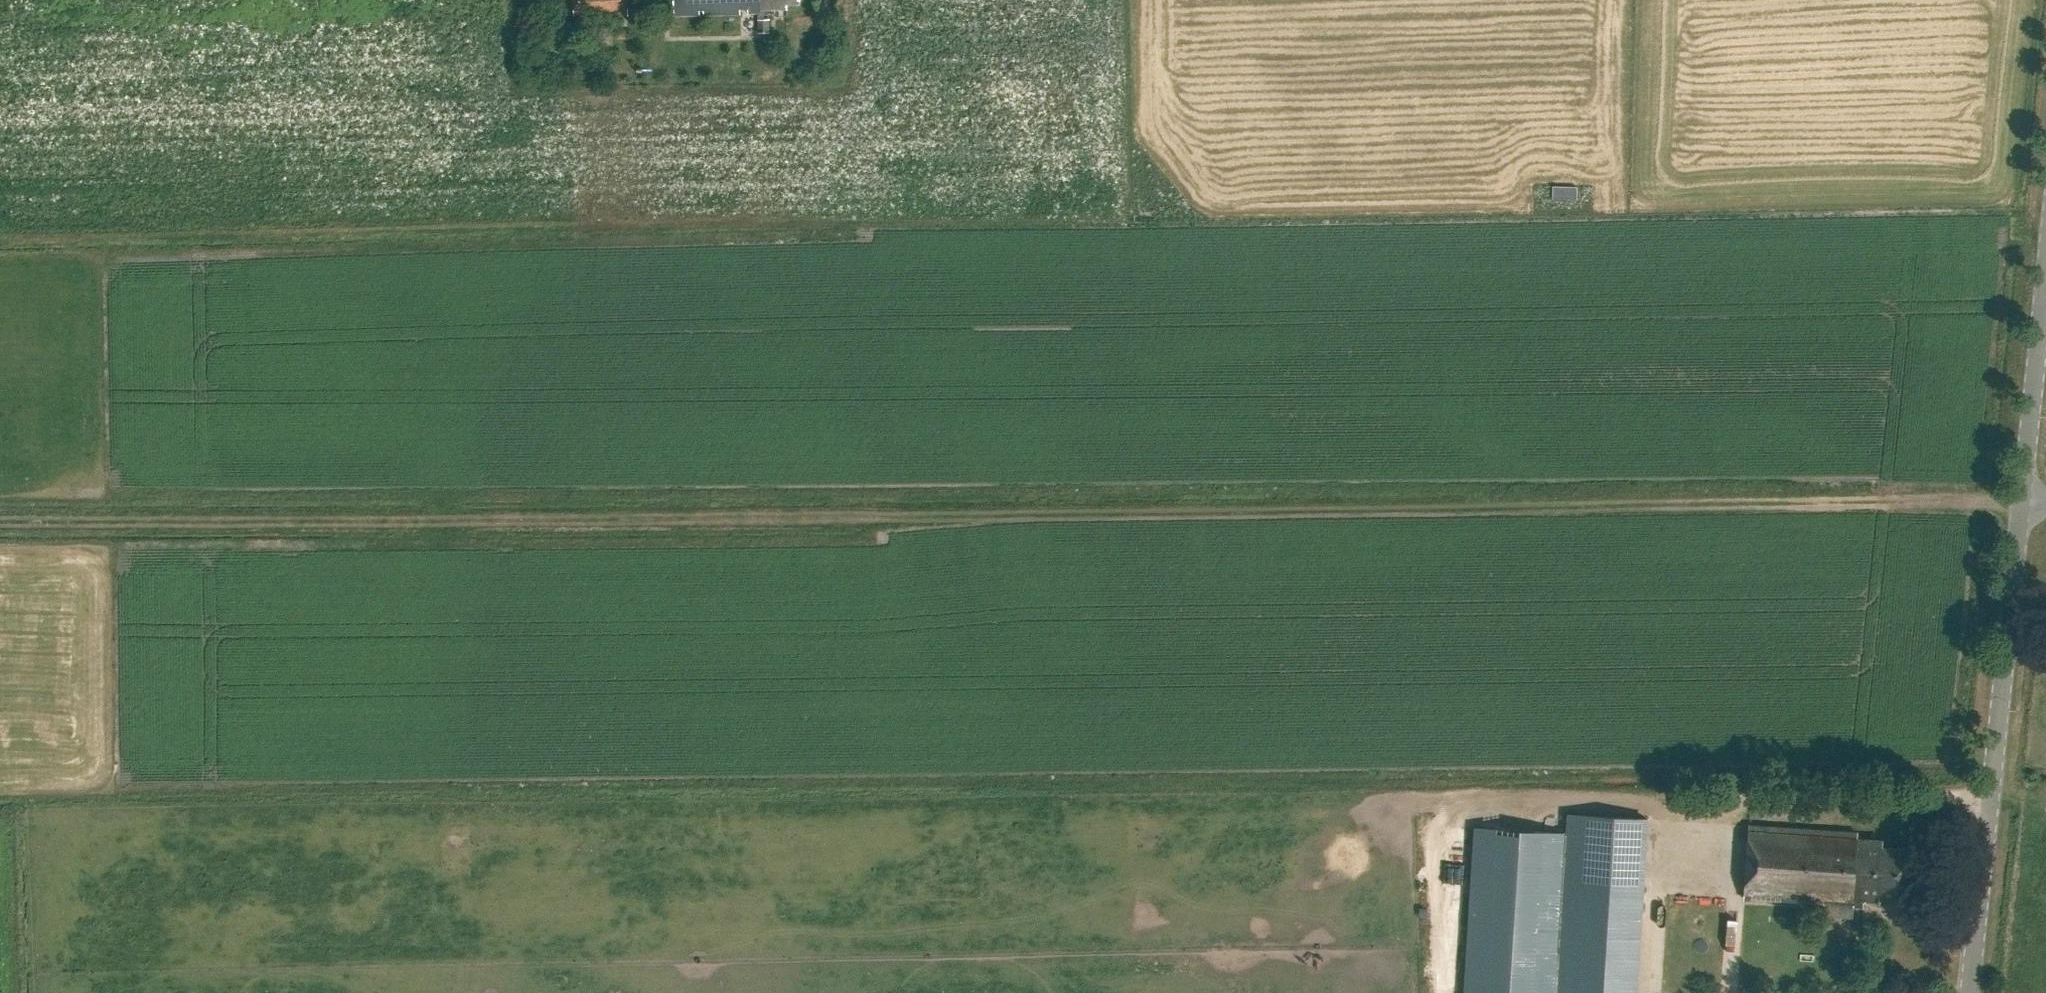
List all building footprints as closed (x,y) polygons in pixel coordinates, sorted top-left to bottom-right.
[(629,16),(629,11),(629,0),(573,0),(573,17),(629,16)] [(675,15),(700,15),(699,11),(703,11),(704,15),(740,14),(740,10),(748,9),(748,14),(758,14),(758,33),(771,33),(771,21),(764,21),(764,10),(786,10),(786,4),(800,4),(800,0),(674,0),(675,15)] [(629,27),(617,27),(617,39),(629,39),(629,27)] [(1593,895),(1648,874),(1628,823),(1574,844),(1593,895)] [(1463,992),(1556,992),(1566,834),(1475,828),(1463,992)] [(1909,899),(1912,849),(1887,848),(1887,841),(1862,840),(1862,835),(1754,828),(1750,901),(1832,906),(1832,918),(1852,919),(1853,909),(1868,909),(1868,903),(1883,904),(1883,897),(1909,899)]
